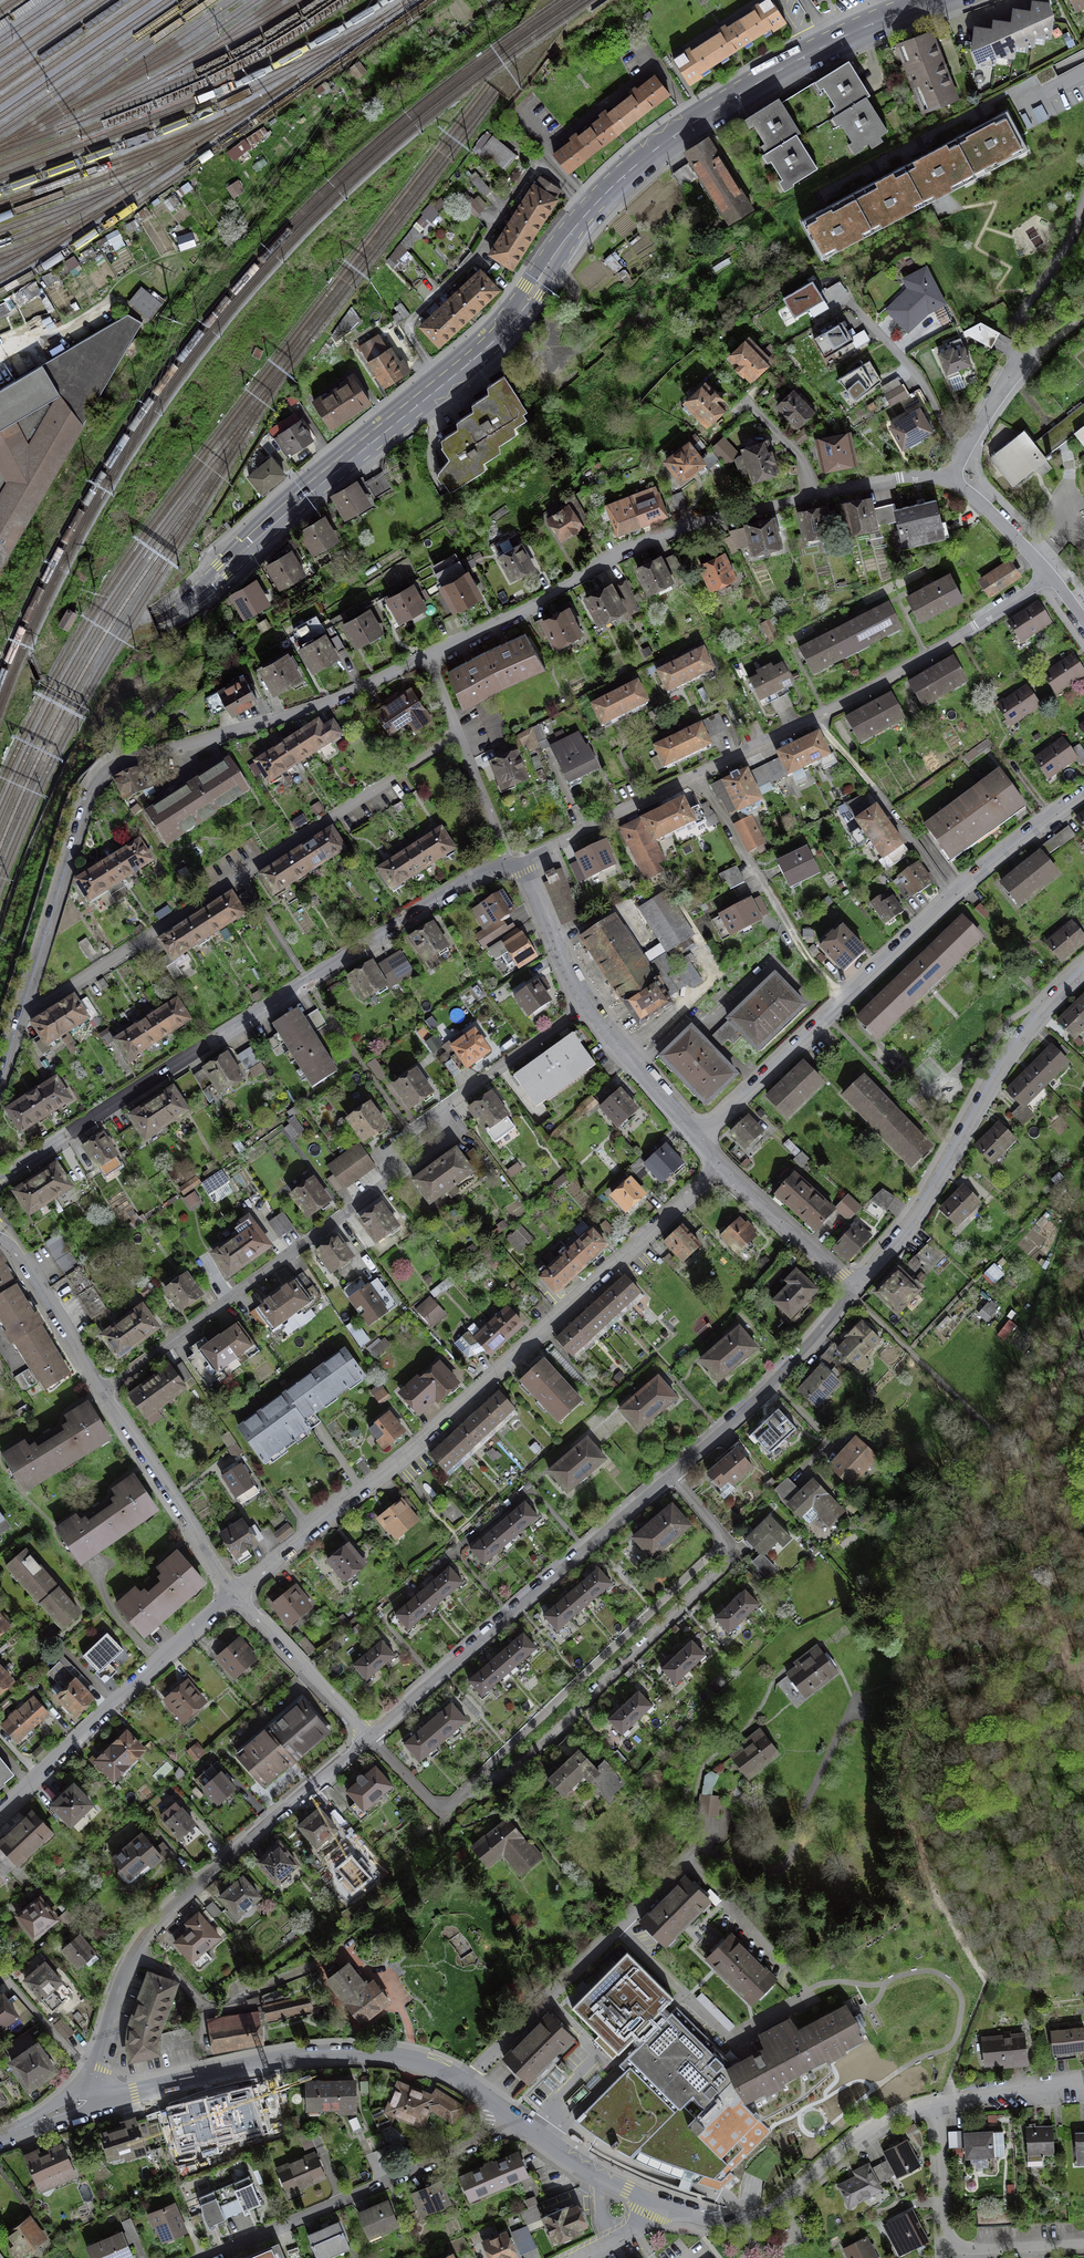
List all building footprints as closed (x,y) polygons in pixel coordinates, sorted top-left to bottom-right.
[(772,0),(770,0),(674,61),(688,83),(785,20),(772,0)] [(1082,15),(1083,13),(1083,0),(1075,0),(1082,15)] [(1054,5),(1034,4),(1033,15),(1016,14),(1015,27),(994,25),(993,32),(977,31),(975,74),(999,75),(1000,66),(1014,66),(1014,59),(1023,59),(1023,53),(1036,54),(1037,42),(1052,43),(1054,5)] [(932,35),(895,47),(918,116),(955,104),(932,35)] [(869,92),(851,60),(751,119),(770,151),(869,92)] [(670,95),(655,75),(552,154),(568,175),(670,95)] [(894,132),(875,98),(771,155),(790,190),(894,132)] [(1033,156),(1007,108),(992,116),(935,146),(924,151),(889,170),(833,201),(810,213),(836,261),(949,200),(1033,156)] [(498,140),(486,151),(506,173),(518,162),(498,140)] [(752,213),(715,140),(689,153),(694,164),(672,175),(680,192),(702,180),(725,226),(752,213)] [(481,180),(475,186),(486,198),(492,192),(481,180)] [(559,200),(533,184),(487,255),(512,272),(559,200)] [(477,201),(467,210),(477,220),(487,211),(477,201)] [(944,303),(926,268),(904,279),(911,292),(899,304),(896,301),(888,309),(908,330),(927,312),(944,303)] [(501,290),(480,269),(418,327),(439,350),(501,290)] [(820,275),(787,299),(804,323),(837,299),(820,275)] [(160,304),(141,288),(129,301),(148,317),(160,304)] [(54,357),(39,366),(83,425),(142,322),(128,314),(54,357)] [(846,317),(812,341),(829,365),(863,341),(846,317)] [(990,347),(998,333),(980,323),(966,330),(969,336),(990,347)] [(410,371),(384,330),(358,346),(385,388),(410,371)] [(952,348),(939,353),(948,378),(960,374),(958,369),(971,364),(961,338),(949,342),(952,348)] [(782,365),(758,339),(736,360),(759,385),(782,365)] [(879,350),(845,374),(862,398),(896,373),(879,350)] [(39,366),(0,389),(0,565),(83,425),(39,366)] [(521,399),(505,374),(491,382),(494,388),(476,400),(480,406),(461,418),(465,424),(446,435),(449,441),(442,446),(450,459),(448,461),(438,472),(450,491),(481,472),(477,467),(497,454),(493,449),(512,437),(509,432),(528,420),(517,403),(517,402),(521,399)] [(370,401),(353,376),(311,405),(327,429),(370,401)] [(736,408),(714,385),(691,408),(713,430),(736,408)] [(916,402),(905,386),(887,399),(898,415),(916,402)] [(821,412),(798,389),(782,405),(806,428),(821,412)] [(1073,412),(1039,438),(1033,430),(1023,437),(996,458),(1019,488),(1044,469),(1046,467),(1055,461),(1077,443),(1083,437),(1083,403),(1073,412)] [(944,434),(925,408),(892,430),(911,457),(944,434)] [(304,418),(272,438),(286,461),(318,441),(304,418)] [(863,469),(859,433),(825,440),(831,473),(863,469)] [(746,451),(732,438),(725,446),(739,459),(746,451)] [(715,464),(697,441),(672,462),(690,484),(715,464)] [(785,476),(777,441),(748,449),(757,484),(785,476)] [(272,457),(246,477),(261,497),(287,477),(272,457)] [(393,489),(383,472),(366,482),(363,478),(355,483),(356,485),(336,497),(346,515),(366,503),(364,499),(372,495),(375,500),(393,489)] [(673,520),(660,490),(610,509),(622,538),(673,520)] [(689,509),(682,493),(672,497),(678,513),(689,509)] [(888,528),(882,499),(853,504),(858,532),(888,528)] [(958,538),(950,501),(901,512),(910,550),(958,538)] [(590,529),(578,507),(552,521),(565,543),(590,529)] [(835,535),(830,509),(808,513),(811,538),(835,535)] [(793,547),(785,517),(750,524),(759,555),(793,547)] [(344,544),(329,518),(303,534),(318,559),(344,544)] [(458,535),(453,525),(446,529),(452,539),(458,535)] [(754,546),(748,529),(737,533),(743,550),(754,546)] [(540,570),(527,547),(503,559),(515,582),(540,570)] [(309,578),(294,553),(268,568),(283,593),(309,578)] [(488,563),(482,553),(476,557),(481,567),(488,563)] [(747,582),(734,555),(710,565),(723,592),(747,582)] [(671,557),(645,570),(657,597),(684,584),(671,557)] [(1031,576),(1021,559),(986,581),(996,598),(1031,576)] [(480,569),(476,561),(467,566),(472,574),(480,569)] [(83,564),(76,575),(83,580),(90,568),(83,564)] [(489,598),(474,573),(447,587),(463,613),(489,598)] [(970,596),(958,574),(936,586),(912,598),(924,620),(970,596)] [(275,606),(260,581),(234,596),(249,621),(275,606)] [(623,584),(592,600),(606,631),(639,615),(623,584)] [(432,611),(417,587),(391,602),(406,627),(432,611)] [(1059,625),(1044,602),(1012,623),(1027,646),(1059,625)] [(910,632),(895,605),(876,616),(854,628),(869,655),(910,632)] [(596,636),(580,606),(548,623),(564,652),(596,636)] [(77,614),(68,608),(59,623),(67,628),(77,614)] [(388,635),(377,612),(349,627),(361,649),(388,635)] [(321,618),(294,632),(304,649),(332,634),(343,653),(353,648),(337,619),(325,625),(321,618)] [(780,641),(772,623),(763,627),(771,645),(780,641)] [(869,655),(854,628),(829,641),(806,653),(819,680),(869,655)] [(554,668),(534,630),(451,673),(467,711),(554,668)] [(344,662),(332,637),(305,650),(317,675),(344,662)] [(309,683),(292,653),(263,670),(279,699),(309,683)] [(721,677),(710,654),(662,677),(673,699),(721,677)] [(1081,657),(1050,677),(1063,697),(1083,683),(1083,661),(1081,657)] [(973,685),(958,659),(935,672),(912,686),(918,698),(919,698),(927,713),(973,685)] [(798,685),(787,665),(755,682),(766,703),(798,685)] [(251,689),(244,677),(205,698),(215,715),(229,707),(233,713),(257,700),(251,689)] [(659,708),(647,684),(597,707),(608,730),(659,708)] [(1046,710),(1031,686),(999,707),(1014,730),(1046,710)] [(434,719),(415,690),(383,710),(403,741),(434,719)] [(913,718),(898,693),(872,709),(849,723),(863,748),(913,718)] [(727,729),(720,717),(708,724),(715,736),(727,729)] [(157,723),(154,719),(148,723),(143,728),(146,732),(157,723)] [(344,742),(327,719),(259,763),(274,787),(344,742)] [(549,740),(543,725),(536,728),(541,743),(549,740)] [(721,751),(707,726),(658,750),(671,776),(721,751)] [(536,728),(519,734),(525,749),(530,746),(533,754),(543,750),(541,743),(536,728)] [(600,769),(584,736),(556,750),(572,783),(600,769)] [(836,762),(824,736),(782,757),(794,783),(836,762)] [(1083,758),(1069,740),(1043,760),(1057,778),(1083,758)] [(988,745),(966,761),(971,767),(992,751),(988,745)] [(540,783),(527,752),(494,765),(509,797),(540,783)] [(234,762),(151,815),(171,849),(256,793),(234,762)] [(159,796),(145,772),(122,786),(134,809),(159,796)] [(1036,808),(1007,772),(989,786),(943,821),(929,832),(943,851),(957,869),(1036,808)] [(773,802),(758,773),(731,785),(746,815),(773,802)] [(707,827),(695,799),(625,833),(648,881),(665,874),(656,850),(707,827)] [(911,854),(878,808),(857,823),(891,869),(911,854)] [(757,819),(737,828),(750,855),(770,846),(757,819)] [(337,829),(262,877),(277,902),(352,853),(337,829)] [(463,854),(449,829),(383,871),(397,894),(463,854)] [(1078,839),(1071,830),(1045,850),(1052,859),(1078,839)] [(159,867),(144,843),(79,884),(93,907),(159,867)] [(624,870),(611,844),(577,860),(590,885),(624,870)] [(827,875),(816,849),(783,866),(794,891),(827,875)] [(1067,877),(1046,853),(1005,885),(1026,909),(1067,877)] [(754,887),(744,868),(724,878),(733,897),(754,887)] [(938,888),(923,868),(902,884),(918,903),(938,888)] [(585,922),(565,872),(551,878),(553,884),(546,887),(555,909),(563,930),(585,922)] [(908,910),(893,892),(876,905),(891,923),(908,910)] [(524,923),(506,893),(472,914),(490,943),(524,923)] [(697,940),(670,895),(641,912),(668,955),(697,940)] [(253,922),(239,897),(165,943),(179,966),(253,922)] [(771,924),(760,900),(716,922),(728,946),(771,924)] [(976,909),(988,922),(996,914),(984,901),(976,909)] [(659,971),(622,919),(583,942),(645,1032),(686,1006),(679,996),(710,979),(689,952),(659,971)] [(991,942),(967,920),(862,1018),(883,1041),(991,942)] [(1078,922),(1051,944),(1065,961),(1083,945),(1083,929),(1078,922)] [(458,948),(442,924),(417,940),(434,965),(458,948)] [(872,952),(851,926),(827,946),(850,971),(872,952)] [(546,960),(530,935),(510,947),(525,971),(546,960)] [(99,957),(90,941),(80,947),(90,963),(96,960),(99,957)] [(416,978),(400,953),(394,957),(363,973),(355,978),(371,1004),(416,978)] [(182,974),(173,959),(170,961),(165,964),(163,965),(172,980),(182,974)] [(815,1011),(779,975),(732,1022),(747,1037),(768,1058),(815,1011)] [(561,1008),(543,982),(519,998),(535,1024),(561,1008)] [(80,1000),(36,1025),(50,1051),(95,1023),(80,1000)] [(184,1000),(119,1041),(132,1063),(197,1021),(184,1000)] [(1064,1020),(1082,1039),(1083,1037),(1083,1001),(1064,1020)] [(345,1071),(303,1009),(275,1028),(318,1090),(345,1071)] [(729,1054),(747,1037),(732,1022),(715,1039),(729,1054)] [(743,1079),(694,1029),(663,1059),(714,1109),(743,1079)] [(500,1053),(483,1030),(457,1049),(462,1055),(447,1066),(459,1082),(466,1078),(500,1053)] [(603,1066),(580,1035),(521,1080),(543,1110),(603,1066)] [(444,1048),(438,1039),(428,1046),(434,1055),(444,1048)] [(1072,1062),(1054,1044),(1010,1087),(1028,1105),(1072,1062)] [(264,1069),(251,1049),(241,1056),(254,1076),(264,1069)] [(249,1076),(234,1054),(220,1063),(208,1071),(223,1093),(249,1076)] [(832,1086),(812,1062),(772,1098),(793,1120),(832,1086)] [(438,1093),(422,1073),(400,1089),(416,1110),(438,1093)] [(78,1105),(62,1080),(8,1114),(24,1138),(78,1105)] [(934,1153),(862,1085),(846,1100),(918,1169),(934,1153)] [(193,1115),(178,1090),(166,1098),(143,1112),(133,1118),(149,1143),(193,1115)] [(647,1111),(628,1091),(604,1111),(624,1132),(647,1111)] [(519,1119),(500,1093),(473,1112),(492,1138),(519,1119)] [(602,1106),(596,1099),(584,1109),(591,1117),(602,1106)] [(389,1128),(375,1107),(354,1121),(369,1142),(389,1128)] [(1035,1119),(1025,1108),(1014,1118),(1024,1129),(1035,1119)] [(772,1136),(755,1116),(735,1135),(752,1154),(772,1136)] [(306,1133),(296,1120),(289,1125),(292,1128),(286,1133),(293,1142),(306,1133)] [(1019,1139),(1000,1120),(976,1145),(996,1165),(1019,1139)] [(123,1155),(109,1134),(85,1150),(99,1171),(123,1155)] [(812,1162),(792,1143),(784,1151),(804,1170),(812,1162)] [(694,1167),(675,1144),(648,1164),(668,1188),(694,1167)] [(378,1170),(361,1148),(331,1171),(347,1193),(353,1188),(373,1174),(378,1170)] [(484,1175),(466,1150),(458,1156),(429,1177),(421,1183),(439,1207),(484,1175)] [(527,1173),(521,1164),(510,1171),(515,1180),(527,1173)] [(80,1191),(64,1165),(50,1174),(28,1187),(16,1195),(33,1220),(80,1191)] [(228,1181),(224,1174),(205,1186),(209,1193),(228,1181)] [(841,1212),(800,1175),(779,1198),(821,1235),(841,1212)] [(652,1199),(634,1179),(615,1197),(633,1217),(652,1199)] [(181,1191),(185,1198),(202,1187),(198,1180),(181,1191)] [(340,1204),(323,1181),(298,1199),(315,1221),(340,1204)] [(983,1204),(965,1186),(943,1207),(960,1225),(983,1204)] [(900,1200),(886,1190),(876,1203),(891,1213),(900,1200)] [(850,1222),(862,1209),(854,1202),(841,1215),(850,1222)] [(406,1230),(388,1207),(366,1224),(383,1247),(406,1230)] [(290,1223),(285,1216),(273,1224),(281,1237),(285,1235),(291,1231),(294,1230),(290,1223)] [(764,1240),(742,1219),(723,1239),(745,1260),(764,1240)] [(876,1242),(858,1225),(835,1249),(844,1257),(853,1266),(876,1242)] [(707,1249),(688,1228),(670,1244),(689,1265),(707,1249)] [(278,1254),(261,1229),(218,1256),(235,1282),(244,1276),(268,1260),(278,1254)] [(538,1243),(525,1229),(512,1241),(524,1255),(538,1243)] [(617,1250),(599,1229),(546,1277),(564,1297),(573,1288),(608,1257),(617,1250)] [(61,1238),(46,1248),(54,1259),(84,1307),(90,1316),(104,1307),(61,1238)] [(362,1260),(345,1238),(324,1254),(340,1276),(362,1260)] [(944,1258),(930,1247),(918,1262),(932,1273),(944,1258)] [(2,1257),(0,1258),(0,1322),(35,1375),(53,1401),(83,1381),(60,1345),(18,1281),(2,1257)] [(512,1265),(507,1259),(496,1269),(501,1274),(512,1265)] [(765,1263),(760,1268),(767,1276),(773,1271),(765,1263)] [(927,1294),(900,1268),(876,1292),(903,1317),(927,1294)] [(826,1294),(802,1271),(774,1301),(797,1322),(826,1294)] [(209,1297),(191,1273),(167,1291),(184,1315),(209,1297)] [(648,1296),(630,1276),(623,1281),(612,1292),(597,1305),(585,1316),(572,1327),(565,1334),(559,1339),(578,1360),(648,1296)] [(372,1287),(364,1277),(345,1293),(365,1317),(376,1331),(407,1305),(392,1287),(388,1290),(380,1281),(372,1287)] [(320,1310),(300,1281),(291,1288),(270,1303),(260,1310),(280,1338),(320,1310)] [(550,1312),(561,1303),(544,1282),(534,1291),(550,1312)] [(159,1295),(153,1286),(141,1294),(148,1303),(159,1295)] [(448,1317),(432,1298),(419,1309),(434,1328),(448,1317)] [(163,1330),(146,1307),(107,1336),(124,1359),(132,1353),(150,1340),(163,1330)] [(531,1326),(514,1307),(481,1336),(498,1356),(505,1350),(523,1333),(531,1326)] [(260,1350),(240,1327),(234,1331),(216,1346),(210,1351),(229,1374),(260,1350)] [(885,1347),(862,1328),(840,1355),(861,1374),(885,1347)] [(761,1349),(744,1329),(705,1361),(721,1382),(761,1349)] [(394,1348),(388,1339),(370,1353),(377,1361),(394,1348)] [(376,1382),(353,1350),(244,1429),(272,1467),(287,1456),(330,1425),(326,1419),(357,1396),(376,1382)] [(596,1391),(563,1353),(555,1360),(588,1398),(596,1391)] [(592,1407),(552,1361),(528,1382),(568,1428),(592,1407)] [(843,1381),(824,1365),(801,1389),(820,1407),(843,1381)] [(462,1391),(440,1366),(405,1396),(426,1421),(462,1391)] [(184,1372),(180,1367),(163,1379),(142,1393),(134,1398),(157,1431),(169,1424),(163,1416),(196,1393),(206,1386),(192,1367),(188,1369),(184,1372)] [(686,1401),(666,1379),(626,1411),(644,1434),(686,1401)] [(394,1399),(386,1389),(376,1398),(384,1407),(394,1399)] [(525,1411),(507,1391),(498,1399),(487,1409),(474,1421),(462,1432),(450,1443),(439,1453),(432,1459),(449,1478),(525,1411)] [(121,1443),(95,1404),(80,1414),(30,1447),(12,1459),(38,1498),(121,1443)] [(802,1434),(779,1408),(750,1435),(773,1461),(802,1434)] [(391,1452),(412,1433),(395,1413),(374,1432),(391,1452)] [(615,1463),(594,1439),(554,1474),(575,1498),(615,1463)] [(879,1461),(858,1442),(835,1467),(854,1486),(879,1461)] [(245,1455),(240,1448),(233,1454),(238,1461),(245,1455)] [(757,1473),(740,1452),(710,1477),(728,1497),(757,1473)] [(260,1488),(243,1463),(224,1477),(242,1501),(260,1488)] [(166,1512),(139,1476),(125,1486),(79,1519),(67,1529),(94,1565),(166,1512)] [(844,1514),(817,1485),(794,1508),(819,1536),(844,1514)] [(426,1523),(402,1497),(378,1520),(401,1545),(426,1523)] [(456,1504),(445,1515),(456,1528),(468,1517),(456,1504)] [(547,1523),(530,1505),(474,1551),(490,1569),(547,1523)] [(0,1506),(0,1544),(19,1532),(0,1506)] [(693,1528),(677,1507),(637,1541),(655,1562),(693,1528)] [(792,1539),(771,1517),(748,1537),(751,1540),(769,1560),(792,1539)] [(246,1525),(223,1544),(242,1569),(266,1550),(246,1525)] [(299,1532),(293,1525),(278,1537),(284,1545),(299,1532)] [(371,1568),(351,1546),(331,1564),(352,1586),(371,1568)] [(215,1588),(184,1550),(168,1563),(136,1590),(122,1602),(154,1640),(215,1588)] [(88,1618),(30,1552),(12,1568),(70,1634),(88,1618)] [(902,1567),(903,1570),(910,1576),(915,1570),(909,1563),(906,1563),(905,1563),(901,1566),(902,1567)] [(470,1585),(455,1569),(428,1593),(414,1606),(402,1617),(416,1632),(470,1585)] [(620,1585),(605,1569),(551,1615),(565,1632),(620,1585)] [(293,1586),(273,1602),(294,1630),(316,1613),(293,1586)] [(763,1607),(750,1593),(722,1620),(736,1634),(763,1607)] [(0,1613),(0,1642),(15,1629),(0,1613)] [(125,1657),(101,1633),(79,1654),(104,1679),(125,1657)] [(546,1653),(528,1636),(475,1682),(492,1701),(546,1653)] [(244,1649),(247,1647),(240,1639),(219,1657),(234,1674),(252,1658),(244,1649)] [(712,1659),(697,1643),(666,1673),(681,1690),(712,1659)] [(346,1651),(340,1644),(325,1656),(331,1663),(346,1651)] [(402,1661),(388,1644),(358,1669),(372,1686),(402,1661)] [(837,1671),(818,1647),(801,1660),(803,1663),(788,1675),(804,1696),(837,1671)] [(3,1663),(0,1666),(0,1701),(21,1682),(3,1663)] [(42,1688),(36,1680),(26,1688),(32,1696),(42,1688)] [(102,1701),(82,1681),(64,1700),(84,1720),(102,1701)] [(202,1700),(187,1684),(177,1693),(167,1702),(181,1718),(202,1700)] [(659,1712),(643,1695),(614,1724),(630,1739),(659,1712)] [(53,1715),(37,1699),(8,1726),(24,1742),(53,1715)] [(328,1731),(301,1701),(268,1730),(269,1731),(294,1760),(328,1731)] [(17,1710),(10,1702),(0,1710),(6,1718),(17,1710)] [(475,1729),(454,1706),(410,1744),(429,1768),(475,1729)] [(778,1753),(760,1730),(751,1738),(752,1740),(732,1756),(748,1777),(778,1753)] [(288,1766),(294,1760),(269,1731),(240,1757),(262,1781),(284,1762),(288,1766)] [(126,1733),(112,1746),(128,1763),(142,1749),(126,1733)] [(54,1753),(46,1745),(34,1757),(42,1765),(54,1753)] [(128,1763),(112,1746),(98,1761),(114,1777),(123,1768),(126,1771),(131,1766),(128,1763)] [(196,1762),(201,1758),(195,1749),(189,1753),(196,1762)] [(2,1751),(0,1752),(0,1793),(22,1775),(2,1751)] [(598,1773),(583,1756),(553,1784),(570,1802),(591,1782),(610,1803),(628,1784),(609,1764),(598,1773)] [(224,1769),(217,1761),(197,1779),(219,1803),(235,1788),(227,1780),(229,1779),(224,1774),(224,1775),(220,1772),(224,1769)] [(392,1785),(375,1766),(364,1776),(362,1774),(359,1775),(357,1776),(357,1778),(358,1781),(347,1791),(356,1801),(364,1810),(385,1791),(387,1792),(390,1792),(391,1792),(392,1791),(393,1789),(393,1787),(392,1785)] [(712,1772),(706,1777),(704,1795),(710,1796),(712,1786),(718,1776),(712,1772)] [(91,1814),(96,1809),(73,1786),(53,1806),(70,1823),(80,1814),(84,1818),(89,1813),(91,1814)] [(704,1795),(701,1794),(699,1813),(717,1815),(719,1797),(710,1796),(704,1795)] [(329,1801),(319,1809),(331,1823),(341,1814),(329,1801)] [(368,1814),(364,1810),(356,1801),(349,1807),(361,1820),(368,1814)] [(200,1831),(181,1810),(177,1813),(170,1805),(160,1813),(168,1822),(167,1822),(185,1843),(200,1831)] [(331,1823),(319,1809),(300,1826),(316,1845),(326,1837),(330,1837),(335,1833),(334,1830),(336,1829),(331,1823)] [(0,1842),(0,1846),(17,1863),(25,1855),(26,1856),(43,1840),(42,1839),(51,1831),(32,1812),(17,1826),(17,1825),(11,1830),(12,1831),(0,1842)] [(522,1835),(508,1819),(485,1839),(484,1838),(473,1848),(487,1864),(502,1851),(522,1873),(540,1857),(530,1845),(529,1846),(521,1837),(522,1835)] [(155,1849),(141,1834),(112,1859),(129,1878),(148,1862),(151,1867),(161,1858),(164,1861),(172,1855),(162,1843),(155,1849)] [(296,1864),(279,1844),(258,1862),(279,1886),(288,1878),(285,1874),(296,1864)] [(4,1866),(10,1860),(0,1850),(0,1862),(4,1866)] [(0,1862),(0,1874),(3,1877),(9,1871),(4,1866),(0,1862)] [(665,1945),(710,1900),(686,1877),(641,1922),(665,1945)] [(259,1897),(242,1878),(233,1886),(232,1885),(226,1890),(227,1891),(220,1897),(230,1908),(227,1911),(236,1921),(241,1916),(239,1914),(259,1897)] [(56,1919),(40,1898),(17,1915),(34,1936),(56,1919)] [(77,1920),(68,1910),(59,1918),(67,1928),(77,1920)] [(219,1937),(198,1914),(186,1924),(188,1925),(185,1928),(188,1932),(176,1943),(199,1970),(209,1961),(202,1952),(219,1937)] [(775,1980),(730,1935),(707,1958),(752,2003),(775,1980)] [(98,1958),(79,1936),(63,1951),(77,1967),(84,1961),(89,1966),(98,1958)] [(677,2007),(671,2013),(665,2007),(673,1998),(627,1952),(572,2007),(599,2034),(596,2038),(594,2040),(600,2046),(603,2050),(606,2052),(607,2051),(611,2047),(618,2053),(631,2040),(638,2046),(621,2063),(619,2065),(622,2068),(625,2071),(576,2120),(585,2127),(596,2136),(607,2143),(621,2152),(637,2160),(648,2165),(661,2171),(677,2176),(684,2168),(686,2169),(686,2171),(687,2172),(688,2174),(689,2174),(690,2174),(691,2174),(693,2173),(694,2171),(703,2174),(713,2178),(743,2148),(736,2141),(758,2119),(761,2121),(803,2099),(833,2072),(827,2061),(845,2052),(844,2046),(861,2036),(858,2031),(860,2030),(857,2026),(855,2022),(853,2023),(845,2007),(823,2019),(822,2017),(820,2018),(821,2020),(796,2033),(788,2020),(761,2034),(768,2048),(742,2062),(738,2058),(737,2059),(730,2053),(726,2057),(677,2007)] [(52,2011),(72,1994),(45,1963),(25,1980),(52,2011)] [(346,1965),(327,1981),(362,2023),(388,2001),(373,1981),(367,1986),(360,1977),(358,1979),(346,1965)] [(133,2018),(160,2028),(176,1985),(164,1981),(164,1979),(149,1974),(142,1992),(140,1991),(137,1998),(140,1999),(133,2018)] [(328,2003),(326,1992),(285,2002),(282,1988),(261,1997),(265,2010),(264,2010),(265,2012),(266,2012),(267,2018),(328,2003)] [(3,1994),(0,1996),(0,2032),(7,2027),(5,2024),(17,2016),(9,2004),(3,1994)] [(33,2016),(16,1997),(9,2004),(17,2016),(24,2024),(33,2016)] [(219,2018),(209,2024),(213,2053),(222,2052),(221,2046),(262,2041),(258,2012),(245,2013),(247,2023),(229,2025),(228,2016),(219,2018)] [(555,2054),(573,2037),(550,2014),(504,2059),(527,2082),(537,2073),(540,2076),(547,2069),(544,2065),(551,2058),(562,2068),(565,2065),(555,2054)] [(133,2018),(130,2017),(128,2024),(130,2025),(128,2035),(130,2060),(193,2045),(189,2027),(162,2033),(161,2036),(158,2036),(160,2028),(133,2018)] [(73,2032),(61,2019),(54,2025),(66,2038),(73,2032)] [(1054,2059),(1077,2057),(1076,2049),(1083,2049),(1083,2028),(1051,2031),(1054,2059)] [(1005,2065),(1027,2063),(1024,2034),(983,2038),(985,2064),(1004,2062),(1005,2065)] [(54,2070),(37,2045),(12,2062),(29,2088),(54,2070)] [(355,2112),(355,2082),(320,2083),(320,2080),(309,2080),(309,2083),(307,2083),(308,2108),(339,2108),(340,2113),(346,2112),(355,2112)] [(453,2121),(462,2107),(437,2091),(432,2097),(398,2083),(387,2111),(395,2115),(422,2126),(430,2107),(453,2121)] [(591,2091),(583,2084),(565,2103),(572,2110),(591,2091)] [(263,2132),(252,2088),(167,2109),(179,2154),(263,2132)] [(387,2111),(378,2107),(371,2111),(380,2130),(390,2126),(395,2115),(387,2111)] [(363,2128),(355,2112),(346,2112),(346,2117),(354,2132),(363,2128)] [(152,2135),(147,2118),(135,2122),(134,2119),(122,2123),(123,2128),(102,2135),(109,2158),(132,2151),(133,2156),(145,2152),(140,2138),(152,2135)] [(1053,2126),(1026,2128),(1027,2166),(1042,2165),(1041,2154),(1054,2153),(1053,2126)] [(966,2147),(965,2133),(965,2130),(957,2131),(957,2147),(966,2147)] [(1003,2131),(965,2133),(966,2147),(966,2157),(1004,2155),(1003,2131)] [(1075,2133),(1076,2163),(1083,2163),(1083,2132),(1075,2133)] [(321,2133),(310,2133),(319,2153),(328,2149),(321,2133)] [(570,2136),(571,2138),(575,2141),(579,2143),(580,2144),(581,2144),(582,2143),(583,2142),(583,2140),(582,2139),(575,2134),(574,2134),(572,2134),(571,2135),(570,2136)] [(921,2165),(907,2139),(883,2151),(887,2159),(880,2163),(888,2178),(895,2174),(897,2178),(921,2165)] [(75,2175),(61,2145),(40,2155),(39,2153),(26,2158),(41,2190),(75,2175)] [(324,2176),(314,2153),(277,2169),(287,2192),(324,2176)] [(527,2174),(518,2153),(499,2161),(498,2160),(492,2163),(492,2162),(485,2164),(486,2166),(479,2169),(480,2169),(461,2178),(469,2199),(514,2180),(527,2174)] [(888,2178),(880,2163),(869,2168),(868,2165),(862,2168),(857,2171),(859,2176),(840,2186),(849,2204),(880,2189),(877,2183),(888,2178)] [(533,2171),(527,2174),(514,2180),(515,2184),(519,2182),(529,2207),(535,2205),(546,2200),(533,2171)] [(260,2203),(249,2176),(213,2191),(219,2205),(238,2198),(245,2214),(250,2212),(249,2208),(260,2203)] [(441,2189),(438,2182),(414,2193),(424,2214),(448,2204),(443,2194),(447,2192),(445,2188),(441,2189)] [(199,2197),(201,2202),(201,2205),(201,2208),(202,2212),(203,2216),(205,2221),(208,2225),(210,2228),(215,2226),(214,2223),(225,2218),(219,2205),(213,2191),(199,2197)] [(397,2225),(388,2201),(359,2213),(369,2237),(370,2236),(372,2242),(382,2238),(379,2232),(397,2225)] [(184,2231),(173,2205),(151,2214),(155,2225),(157,2224),(164,2240),(184,2231)] [(541,2218),(535,2205),(529,2207),(521,2211),(526,2224),(541,2218)] [(567,2206),(544,2216),(555,2242),(578,2232),(576,2228),(586,2224),(578,2205),(568,2210),(567,2206)] [(1064,2206),(1056,2207),(1056,2223),(1065,2222),(1064,2206)] [(1072,2206),(1064,2206),(1065,2222),(1073,2222),(1072,2206)] [(1047,2207),(1039,2208),(1040,2224),(1048,2223),(1047,2207)] [(1056,2207),(1047,2207),(1048,2223),(1056,2223),(1056,2207)] [(1039,2208),(1031,2208),(1031,2224),(1040,2224),(1039,2208)] [(1009,2209),(1000,2210),(1001,2226),(1009,2226),(1009,2209)] [(1017,2209),(1009,2209),(1009,2226),(1017,2225),(1017,2209)] [(992,2210),(984,2211),(985,2227),(993,2226),(992,2210)] [(1000,2210),(992,2210),(993,2226),(1001,2226),(1000,2210)] [(976,2227),(985,2227),(984,2211),(975,2211),(976,2227)] [(914,2212),(887,2226),(900,2251),(927,2237),(914,2212)] [(203,2220),(200,2213),(191,2217),(194,2224),(203,2220)] [(130,2217),(121,2221),(129,2238),(137,2234),(130,2217)] [(42,2239),(29,2221),(27,2222),(24,2218),(9,2229),(11,2231),(3,2236),(11,2247),(18,2257),(27,2251),(26,2250),(42,2239)] [(338,2222),(308,2234),(318,2257),(319,2257),(348,2246),(338,2222)] [(536,2247),(527,2225),(511,2232),(520,2254),(536,2247)] [(484,2242),(491,2257),(509,2257),(516,2255),(506,2232),(484,2242)] [(122,2233),(87,2247),(92,2257),(132,2257),(122,2233)] [(866,2236),(844,2248),(849,2257),(877,2257),(866,2236)] [(277,2245),(247,2257),(283,2257),(277,2245)]
